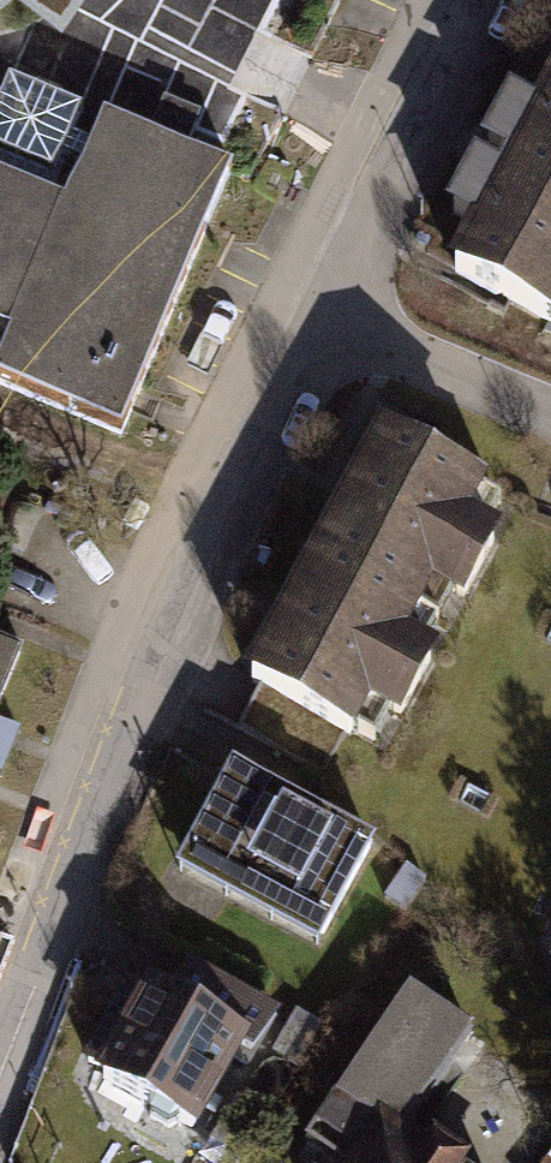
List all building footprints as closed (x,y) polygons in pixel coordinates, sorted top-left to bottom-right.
[(64,210),(92,141),(72,133),(83,107),(47,93),(9,78),(0,99),(0,184),(64,210)] [(528,151),(547,160),(534,185),(515,176),(479,248),(497,257),(483,287),(550,321),(550,106),(528,151)] [(11,340),(0,367),(0,383),(121,433),(230,169),(231,167),(186,149),(196,124),(160,109),(150,134),(103,114),(92,141),(64,210),(0,184),(0,335),(11,340)] [(385,438),(317,569),(430,628),(444,601),(471,616),(506,548),(477,533),(497,496),(385,438)] [(317,569),(248,700),(363,759),(380,727),(406,740),(445,664),(418,650),(430,628),(317,569)] [(30,653),(0,642),(0,783),(8,786),(28,740),(3,729),(30,653)] [(380,854),(231,777),(179,879),(328,955),(380,854)] [(255,1062),(275,1027),(192,980),(177,1008),(132,982),(80,1075),(197,1140),(244,1056),(255,1062)] [(413,1148),(482,1042),(413,997),(312,1153),(328,1162),(436,1162),(413,1148)] [(450,1152),(442,1162),(467,1162),(450,1152)]
